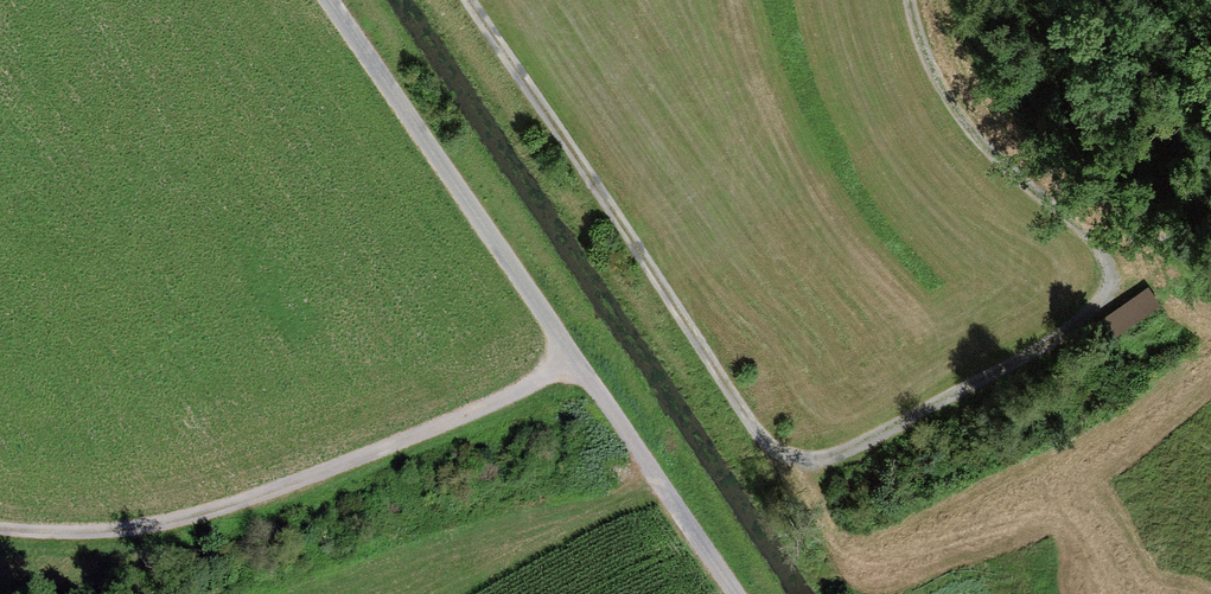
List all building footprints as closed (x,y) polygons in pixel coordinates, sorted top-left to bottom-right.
[(1152,288),(1102,320),(1113,338),(1164,306),(1152,288)]
